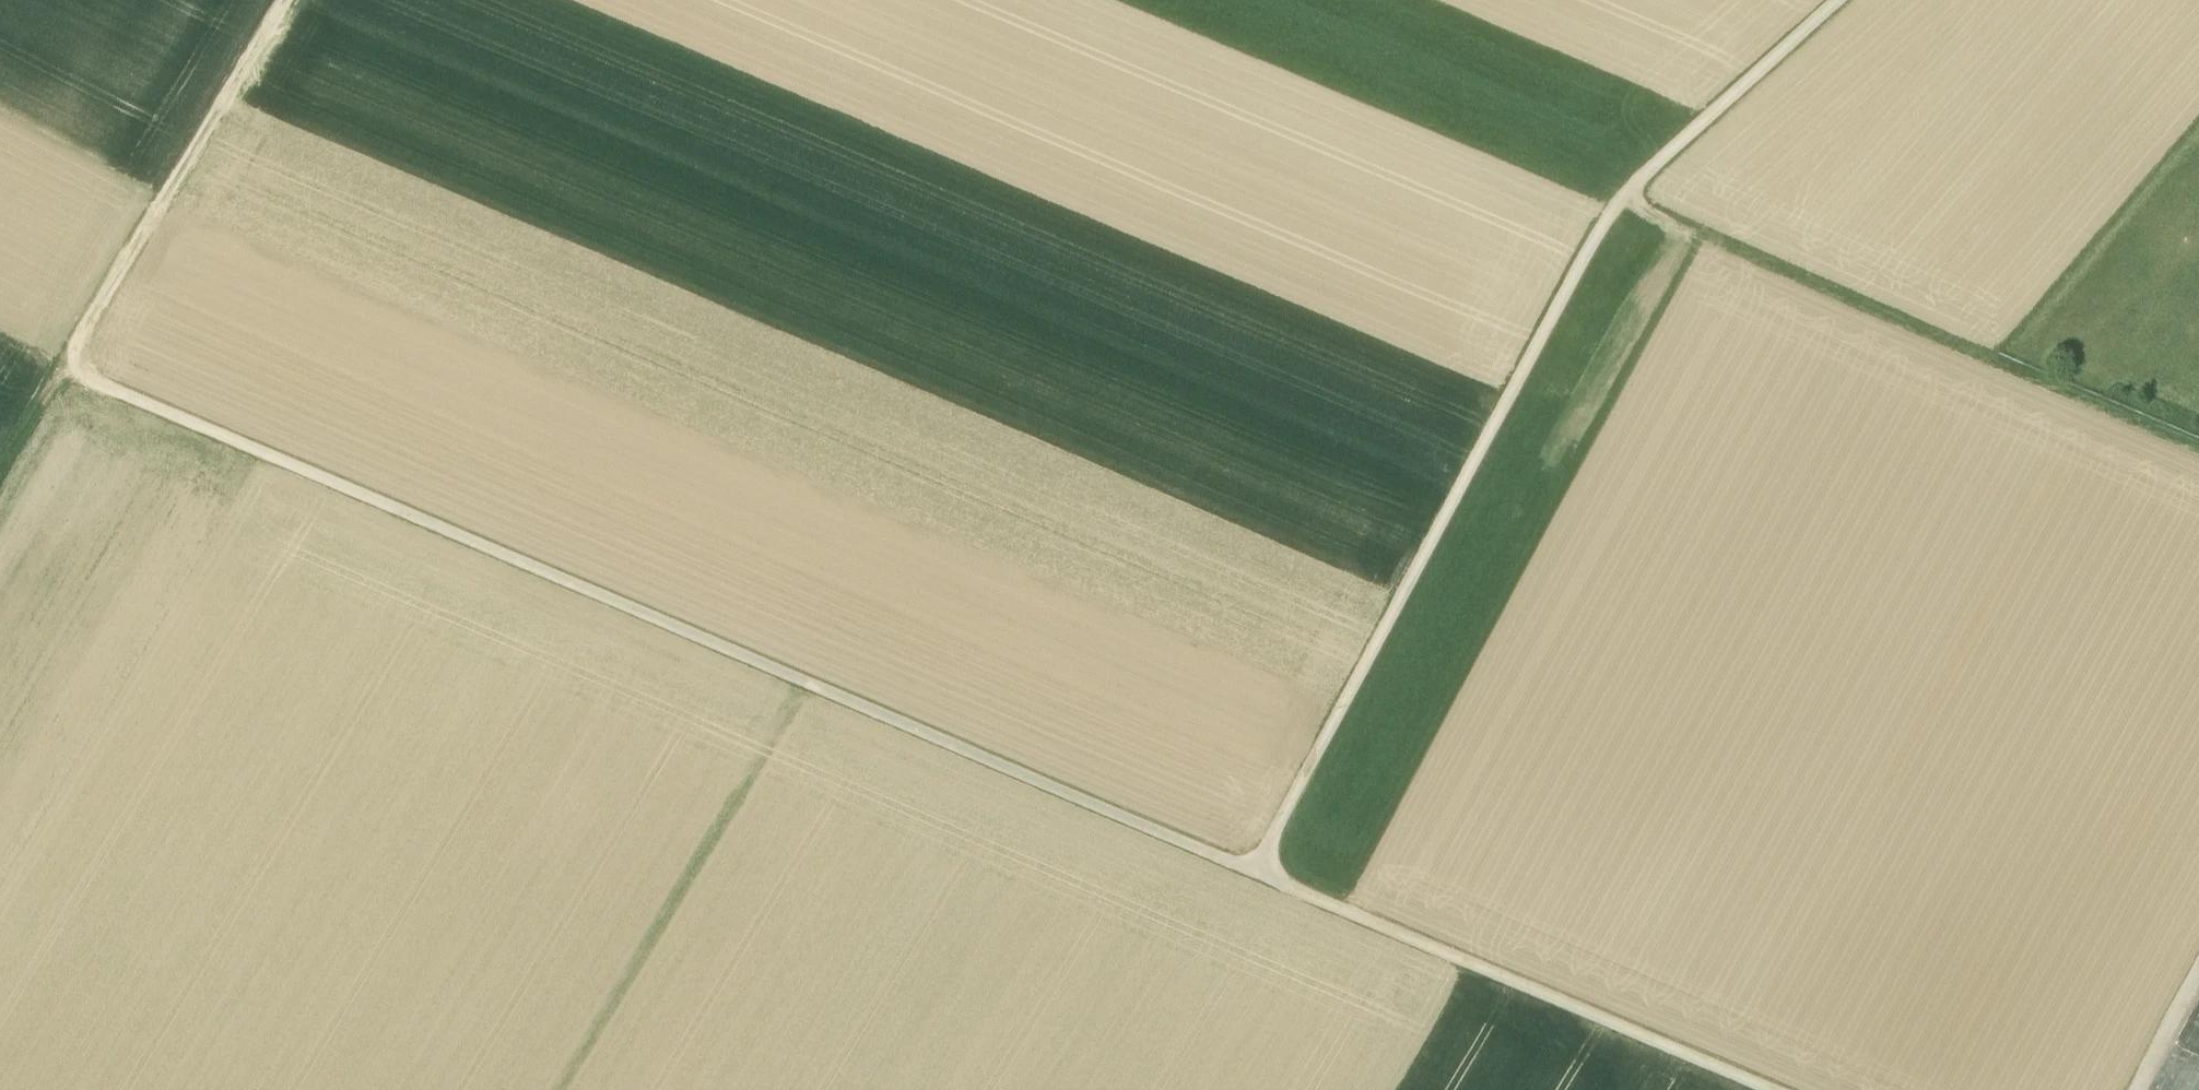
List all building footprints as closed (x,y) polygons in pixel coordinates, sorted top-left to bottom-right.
[(2188,1025),(2188,1027),(2192,1029),(2198,1029),(2198,1003),(2188,1025)]
